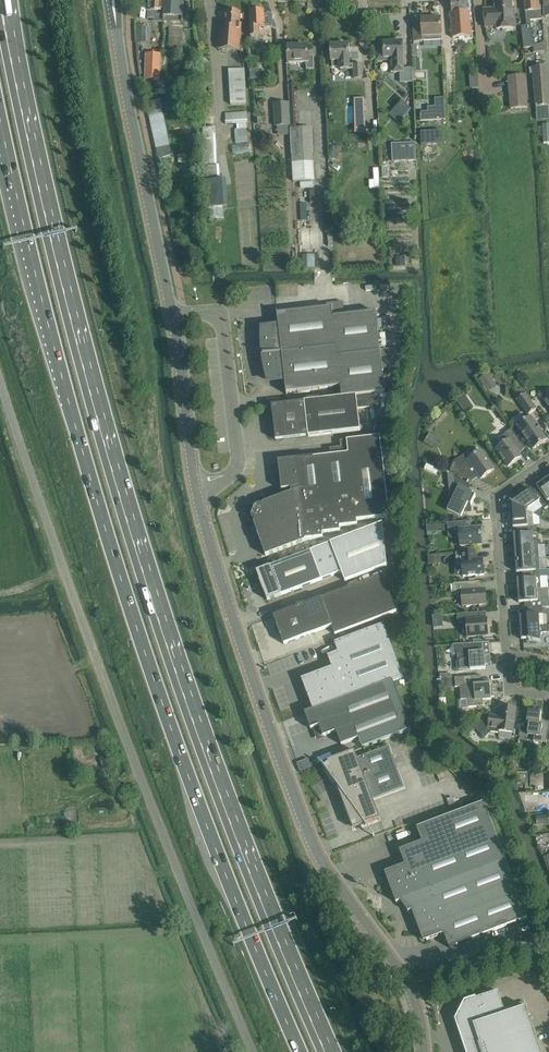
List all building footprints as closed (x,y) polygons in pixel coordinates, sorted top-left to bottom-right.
[(165,0),(145,0),(144,3),(148,4),(148,11),(149,11),(149,17),(157,17),(157,12),(165,12),(165,4),(165,0)] [(165,4),(171,5),(171,12),(182,12),(183,3),(180,3),(180,0),(165,0),(165,4)] [(469,0),(451,0),(452,12),(451,13),(453,38),(472,36),(469,11),(470,11),(469,0)] [(542,9),(541,0),(524,0),(526,21),(543,19),(542,9)] [(513,16),(513,12),(512,1),(495,2),(495,8),(484,9),(486,27),(497,27),(497,29),(516,28),(515,16),(513,16)] [(250,11),(251,22),(251,34),(259,34),(258,27),(265,27),(265,21),(264,10),(250,11)] [(220,26),(219,37),(218,49),(240,50),(241,41),(242,30),(239,30),(241,13),(226,11),(225,27),(220,26)] [(413,23),(413,27),(414,38),(414,42),(423,42),(423,41),(442,40),(441,29),(441,19),(422,19),(422,22),(413,23)] [(522,24),(525,46),(535,45),(532,23),(522,24)] [(170,29),(169,52),(182,52),(183,29),(170,29)] [(412,67),(404,68),(403,53),(403,42),(384,43),(384,46),(376,47),(376,45),(376,61),(394,60),(394,67),(392,67),(392,73),(400,72),(401,82),(413,81),(412,67)] [(331,45),(331,52),(332,61),(341,61),(341,69),(354,68),(355,77),(363,77),(362,64),(354,64),(354,65),(349,65),(348,44),(331,45)] [(288,47),(289,58),(289,64),(307,63),(307,70),(314,70),(314,56),(308,56),(308,46),(288,47)] [(467,76),(467,56),(456,56),(456,76),(467,76)] [(150,87),(163,87),(164,65),(151,64),(150,87)] [(548,106),(548,67),(535,68),(539,107),(548,106)] [(231,104),(246,103),(244,68),(229,70),(231,104)] [(470,76),(470,80),(472,80),(472,86),(478,86),(477,75),(470,76)] [(525,75),(508,76),(511,108),(528,107),(525,75)] [(365,119),(365,113),(364,99),(350,99),(351,120),(365,119)] [(290,125),(288,102),(274,103),(276,126),(278,126),(288,125),(290,125)] [(402,103),(390,116),(398,124),(411,111),(402,103)] [(428,113),(421,114),(421,121),(446,120),(445,107),(436,107),(428,107),(428,113)] [(248,112),(225,112),(226,123),(234,123),(235,143),(248,143),(248,112)] [(288,125),(278,126),(278,133),(289,133),(288,125)] [(168,128),(155,131),(158,150),(172,147),(168,128)] [(313,131),(293,132),(294,181),(305,181),(305,184),(313,184),(313,180),(315,180),(313,131)] [(443,131),(421,132),(422,144),(443,143),(443,131)] [(415,159),(415,143),(391,144),(392,160),(415,159)] [(223,206),(211,207),(211,219),(224,218),(223,206)] [(308,254),(307,267),(318,267),(318,255),(308,254)] [(405,258),(396,258),(396,266),(405,266),(405,258)] [(342,397),(369,394),(386,392),(376,312),(334,317),(333,308),(278,314),(278,312),(277,312),(279,328),(264,330),(266,350),(268,349),(269,354),(261,355),(261,356),(269,355),(269,360),(267,360),(269,380),(285,378),(287,394),(287,393),(341,386),(342,397)] [(498,386),(492,378),(488,373),(479,380),(489,393),(498,386)] [(517,399),(528,415),(537,409),(526,393),(517,399)] [(369,394),(342,397),(305,402),(272,406),(274,418),(276,418),(277,422),(278,426),(281,431),(283,435),(284,439),(294,438),(307,437),(307,436),(309,435),(309,437),(361,430),(358,408),(371,407),(369,394)] [(462,396),(457,400),(462,407),(467,403),(462,396)] [(517,426),(527,440),(533,449),(548,439),(532,416),(517,426)] [(496,449),(502,458),(508,467),(522,457),(517,450),(523,446),(511,429),(505,433),(500,437),(499,439),(503,445),(496,449)] [(426,440),(424,442),(426,443),(432,447),(437,438),(430,434),(426,440)] [(219,435),(219,451),(230,451),(230,435),(219,435)] [(282,490),(291,489),(292,492),(263,503),(260,510),(258,509),(255,515),(257,516),(254,523),(266,556),(276,552),(305,541),(305,540),(323,538),(323,533),(341,531),(340,527),(358,525),(358,521),(390,517),(381,436),(347,440),(349,453),(314,457),(288,460),(279,461),(282,490)] [(450,471),(460,475),(470,480),(473,474),(476,471),(481,479),(494,469),(481,451),(468,459),(465,454),(455,461),(450,471)] [(453,476),(454,492),(446,508),(456,514),(463,513),(472,513),(471,505),(476,495),(466,491),(469,484),(470,485),(470,484),(453,476)] [(548,478),(538,485),(537,485),(546,499),(548,501),(548,480),(548,478)] [(511,503),(527,511),(527,510),(540,501),(531,489),(531,490),(512,503),(511,503)] [(546,499),(541,503),(544,509),(548,506),(548,502),(548,501),(546,499)] [(527,511),(511,503),(512,504),(514,527),(513,527),(519,527),(519,533),(533,533),(538,533),(537,525),(528,526),(527,511)] [(460,546),(471,545),(482,544),(481,527),(464,529),(464,521),(448,523),(449,536),(449,537),(451,538),(460,537),(460,546)] [(381,526),(311,551),(267,567),(257,571),(260,580),(260,582),(258,583),(261,590),(263,590),(264,591),(268,600),(278,596),(341,573),(345,583),(386,567),(381,526)] [(533,533),(519,533),(514,534),(515,547),(539,545),(541,545),(540,540),(534,540),(533,533)] [(539,545),(515,547),(516,559),(546,557),(545,545),(541,545),(539,545)] [(456,553),(457,562),(454,562),(455,577),(484,574),(483,559),(477,560),(476,551),(456,553)] [(441,564),(441,555),(432,556),(433,565),(441,564)] [(547,569),(546,557),(516,559),(517,572),(516,572),(529,571),(540,570),(547,569)] [(529,571),(530,578),(517,579),(518,579),(518,591),(542,589),(541,584),(547,584),(547,585),(548,585),(548,569),(547,569),(540,570),(529,571)] [(383,574),(274,616),(284,644),(332,626),(335,635),(397,611),(383,574)] [(463,606),(476,605),(487,604),(485,589),(478,589),(477,582),(453,584),(454,595),(462,594),(463,606)] [(542,589),(518,591),(519,602),(531,602),(531,608),(543,607),(548,607),(548,599),(548,588),(542,589)] [(543,607),(531,608),(532,615),(520,616),(521,627),(540,626),(539,615),(543,614),(543,607)] [(467,637),(478,636),(489,635),(488,618),(480,619),(480,612),(458,614),(458,624),(466,623),(467,637)] [(305,713),(403,676),(384,624),(345,638),(335,642),(338,652),(328,656),(332,668),(307,677),(304,685),(313,709),(305,713)] [(548,625),(540,626),(521,627),(522,638),(522,639),(530,638),(530,640),(530,639),(530,640),(541,643),(541,642),(540,642),(541,639),(540,633),(548,633),(548,625)] [(483,642),(454,645),(451,645),(452,653),(454,653),(455,655),(458,654),(458,661),(459,661),(460,670),(475,669),(486,668),(485,664),(490,664),(490,665),(491,665),(490,654),(490,655),(485,655),(484,651),(483,642)] [(403,676),(305,713),(311,729),(314,728),(316,735),(322,733),(323,736),(337,731),(342,745),(359,738),(362,748),(373,744),(394,736),(398,735),(412,729),(393,681),(404,677),(403,676)] [(469,707),(473,707),(484,706),(483,699),(491,699),(490,684),(479,684),(479,676),(468,676),(455,677),(455,687),(460,687),(461,700),(468,699),(469,707)] [(453,688),(453,679),(444,679),(444,688),(453,688)] [(489,711),(481,718),(473,726),(476,729),(479,732),(486,726),(488,727),(491,728),(490,732),(498,733),(499,731),(513,732),(516,708),(502,706),(500,720),(490,719),(486,714),(489,711)] [(548,725),(548,722),(548,727),(542,726),(543,720),(541,719),(542,711),(529,710),(527,721),(527,723),(529,723),(528,734),(535,735),(534,741),(547,743),(548,730),(548,725)] [(322,763),(322,764),(343,793),(341,793),(343,799),(346,798),(348,800),(344,801),(354,827),(365,823),(366,825),(367,825),(366,823),(380,818),(373,800),(405,788),(389,746),(357,758),(355,751),(327,761),(328,763),(324,766),(322,763)] [(527,802),(538,802),(538,793),(526,793),(527,802)] [(472,939),(528,918),(484,802),(417,827),(422,842),(400,850),(405,864),(388,871),(389,874),(386,875),(396,903),(406,899),(410,911),(409,911),(408,911),(408,912),(412,911),(423,938),(426,937),(427,940),(444,934),(450,948),(472,939)] [(537,823),(548,822),(548,813),(536,814),(537,823)] [(466,1051),(541,1051),(526,1007),(506,1014),(498,991),(467,1002),(467,1000),(465,1001),(455,1020),(458,1026),(466,1051)]
